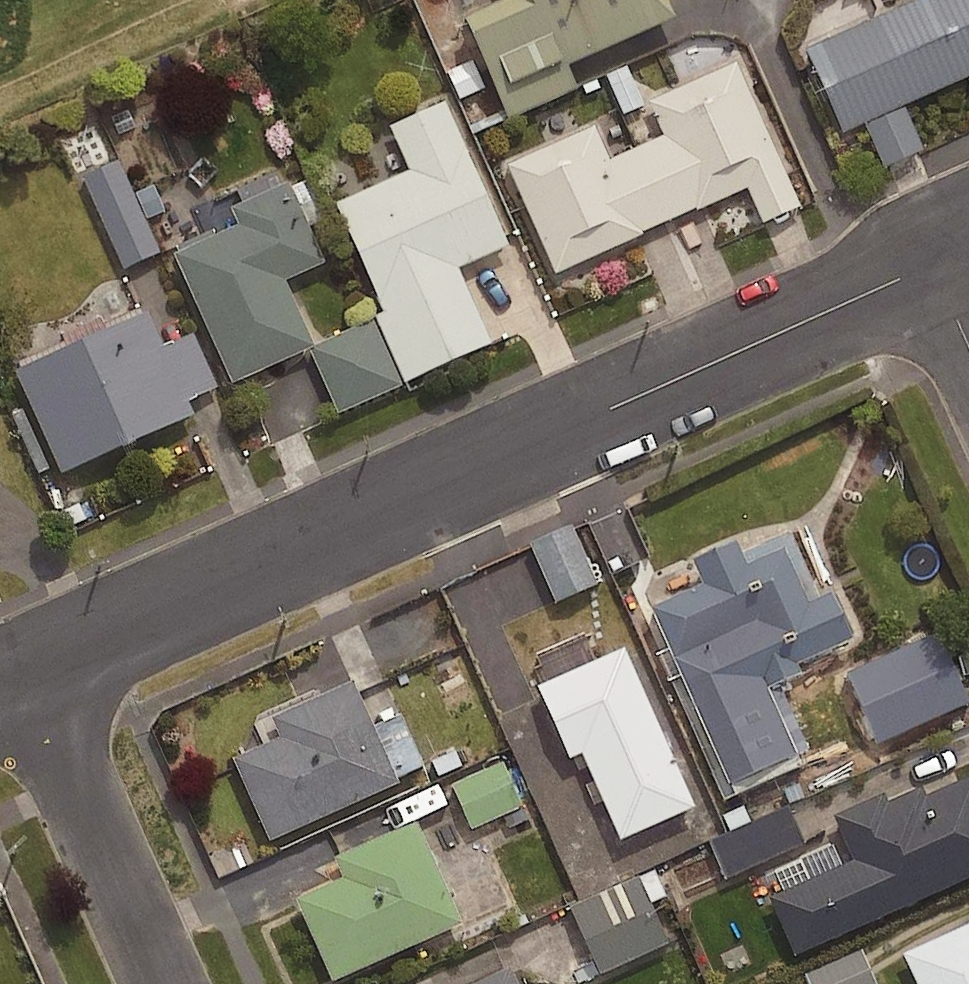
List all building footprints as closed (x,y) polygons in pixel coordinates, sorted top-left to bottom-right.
[(508,4),(460,26),(505,124),(575,92),(566,71),(673,22),(663,0),(506,0),(508,4)] [(801,54),(839,139),(968,81),(968,0),(922,0),(801,54)] [(628,66),(604,76),(621,117),(645,108),(628,66)] [(593,126),(502,167),(551,277),(745,190),(761,226),(799,209),(735,67),(648,106),(663,139),(609,163),(593,126)] [(442,107),(387,131),(406,174),(332,207),(408,382),(488,347),(455,273),(506,251),(442,107)] [(160,254),(121,161),(82,177),(121,270),(160,254)] [(236,230),(172,259),(230,386),(311,349),(282,285),(322,267),(285,186),(228,212),(236,230)] [(144,316),(10,375),(57,480),(191,421),(144,316)] [(398,389),(371,327),(311,353),(339,415),(398,389)] [(594,588),(569,531),(531,548),(555,605),(594,588)] [(735,546),(691,565),(701,588),(648,611),(694,715),(762,684),(766,693),(800,678),(796,668),(851,643),(830,597),(807,607),(783,553),(745,570),(735,546)] [(352,685),(270,721),(279,741),(233,762),(269,843),(397,786),(352,685)] [(729,847),(795,820),(770,760),(734,775),(748,807),(718,819),(729,847)] [(520,809),(501,767),(453,788),(471,830),(520,809)] [(926,797),(922,788),(885,805),(882,797),(833,818),(853,864),(770,901),(794,957),(968,880),(968,778),(926,797)] [(795,820),(729,847),(740,874),(806,847),(795,820)] [(334,859),(343,882),(295,902),(331,983),(333,983),(463,928),(418,824),(334,859)] [(598,895),(569,908),(600,977),(666,947),(652,915),(615,932),(598,895)] [(902,957),(914,983),(968,983),(968,927),(902,957)] [(859,953),(805,977),(808,983),(873,983),(859,953)] [(477,983),(516,983),(510,969),(477,983)]
